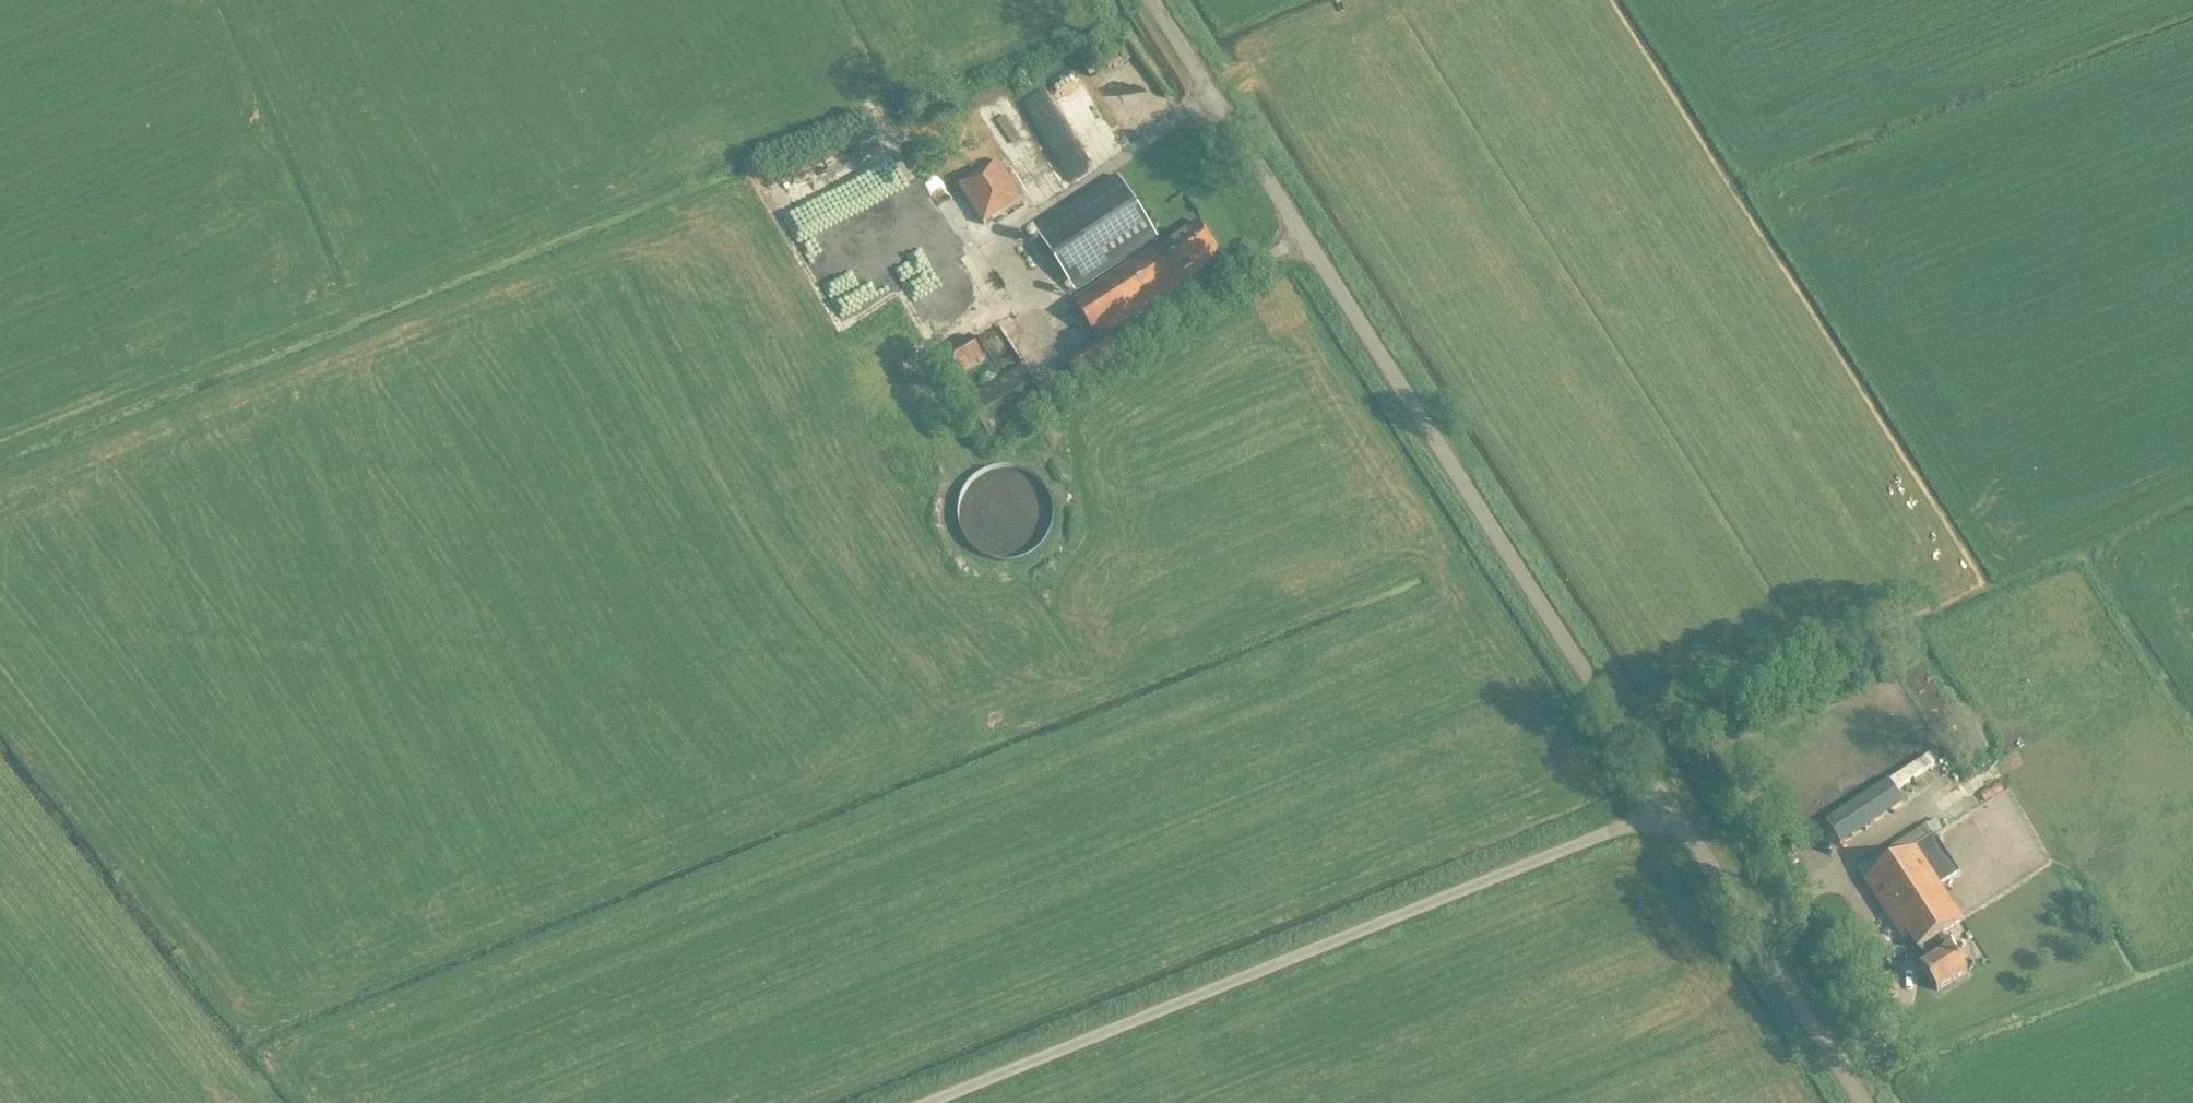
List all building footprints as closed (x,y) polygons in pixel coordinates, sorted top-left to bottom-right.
[(1129,52),(1102,69),(1118,96),(1118,95),(1136,126),(1151,117),(1144,106),(1157,99),(1129,52)] [(1012,94),(983,108),(1016,176),(1050,159),(1058,174),(1049,178),(1053,185),(1063,180),(1065,184),(1093,170),(1066,115),(1058,120),(1051,106),(1056,104),(1051,92),(1019,108),(1012,94)] [(982,224),(1022,198),(997,159),(957,184),(982,224)] [(1034,228),(1075,291),(1157,237),(1117,175),(1034,228)] [(1196,273),(1195,271),(1220,254),(1197,220),(1162,244),(1160,242),(1071,300),(1097,341),(1066,361),(1082,384),(1126,356),(1109,330),(1196,273)] [(953,380),(984,360),(968,333),(937,352),(953,380)] [(989,437),(1044,403),(1021,365),(965,399),(989,437)] [(1840,842),(1903,801),(1888,778),(1825,819),(1840,842)] [(1950,948),(1940,934),(1963,919),(1940,884),(1959,871),(1934,833),(1864,879),(1902,936),(1907,933),(1917,949),(1923,945),(1932,959),(1921,966),(1936,989),(1966,970),(1951,947),(1950,948)]
